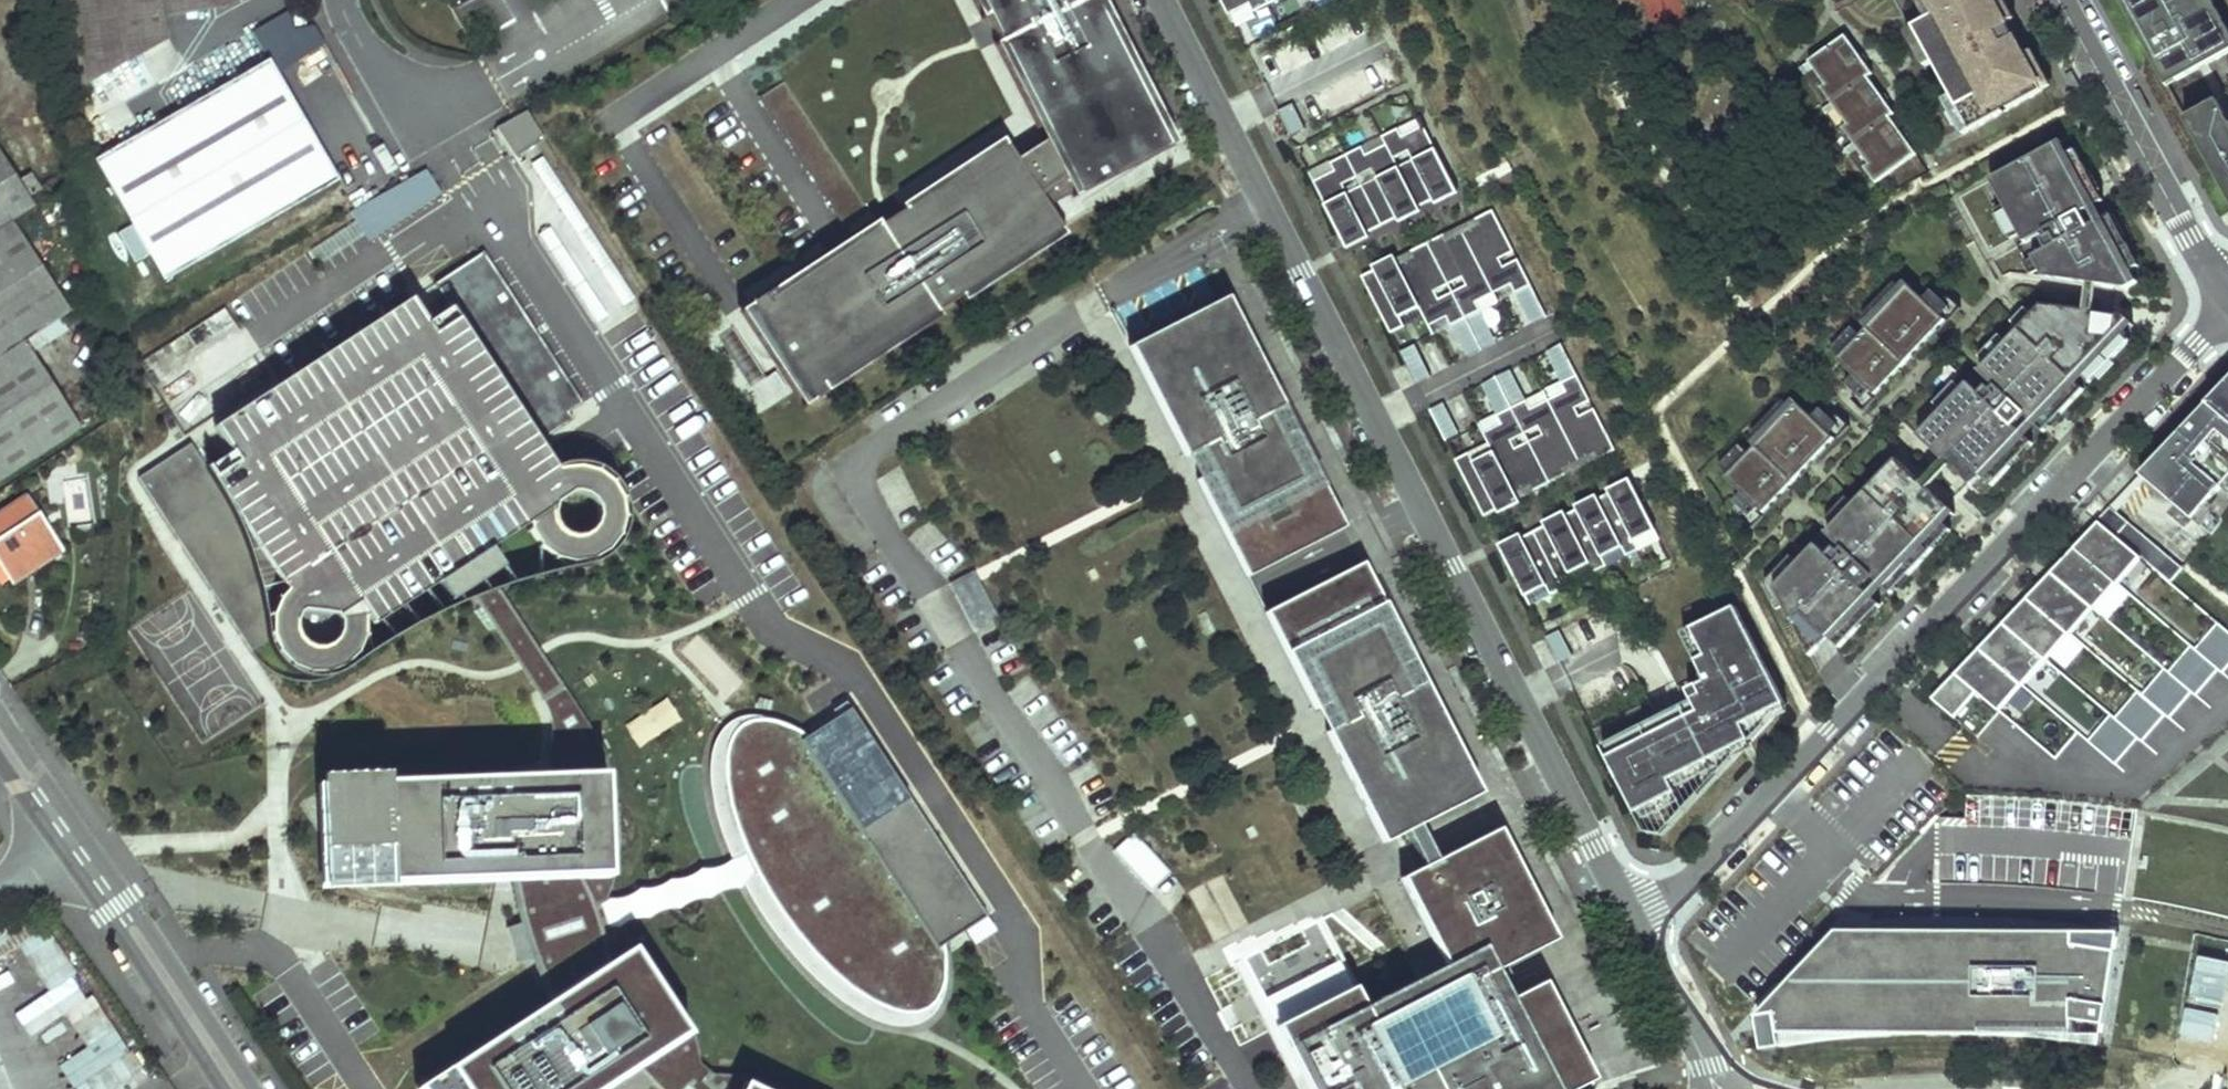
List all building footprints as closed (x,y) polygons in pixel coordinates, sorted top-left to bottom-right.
[(85,87),(171,36),(166,11),(225,3),(229,0),(72,0),(85,87)] [(1074,184),(1165,137),(1094,0),(979,0),(1050,137),(1017,159),(1007,143),(756,311),(811,393),(1063,228),(1042,195),(1070,177),(1074,184)] [(1228,18),(1249,7),(1253,14),(1281,0),(1219,0),(1228,18)] [(1914,27),(1971,132),(2045,92),(2007,23),(2002,26),(1997,18),(2002,15),(1994,0),(1961,0),(1962,1),(1935,15),(1914,27)] [(1935,15),(1962,1),(1961,0),(1927,0),(1935,15)] [(2133,24),(2143,19),(2150,32),(2140,38),(2151,56),(2160,51),(2177,81),(2227,53),(2227,29),(2212,0),(2120,0),(2133,24)] [(301,3),(290,4),(292,23),(304,22),(301,3)] [(2002,15),(1997,18),(2002,26),(2007,23),(2002,15)] [(2143,19),(2133,24),(2140,38),(2150,32),(2143,19)] [(1847,36),(1811,62),(1827,85),(1823,89),(1849,126),(1845,129),(1871,165),(1867,169),(1878,184),(1919,154),(1892,118),(1897,114),(1870,77),(1875,74),(1847,36)] [(2160,51),(2151,56),(2167,87),(2177,81),(2160,51)] [(163,280),(338,180),(268,59),(93,159),(163,280)] [(758,97),(844,225),(869,208),(783,80),(758,97)] [(2185,118),(2197,141),(2206,135),(2216,153),(2207,159),(2227,197),(2227,118),(2218,101),(2185,118)] [(1282,110),(1289,133),(1302,129),(1294,106),(1282,110)] [(528,112),(498,130),(514,158),(544,140),(528,112)] [(1334,173),(1313,183),(1342,239),(1359,230),(1362,238),(1404,217),(1400,209),(1415,201),(1419,209),(1439,199),(1435,191),(1453,182),(1424,127),(1403,138),(1399,130),(1383,138),(1387,146),(1367,156),(1363,148),(1330,165),(1334,173)] [(2206,135),(2197,141),(2207,159),(2216,153),(2206,135)] [(2055,145),(1991,180),(2025,243),(2018,247),(2027,263),(2034,259),(2045,278),(2128,288),(2133,285),(2126,273),(2140,266),(2111,215),(2090,227),(2082,213),(2104,201),(2075,149),(2062,157),(2055,145)] [(0,153),(0,230),(12,222),(34,207),(29,199),(42,190),(32,174),(19,182),(0,153)] [(364,239),(442,197),(426,168),(349,210),(364,239)] [(1457,190),(1453,182),(1435,191),(1439,199),(1448,194),(1457,190)] [(1400,209),(1404,217),(1411,213),(1419,209),(1415,201),(1400,209)] [(1389,264),(1362,278),(1391,335),(1403,328),(1399,319),(1418,309),(1428,328),(1446,319),(1450,328),(1480,313),(1476,305),(1510,287),(1514,296),(1530,287),(1517,261),(1502,268),(1499,261),(1513,254),(1491,212),(1474,221),(1476,226),(1446,242),(1444,237),(1410,254),(1413,259),(1399,267),(1396,261),(1389,264)] [(1449,234),(1444,237),(1446,242),(1476,226),(1474,221),(1472,222),(1449,234)] [(12,222),(0,230),(0,481),(81,428),(30,350),(66,326),(59,316),(69,310),(12,222)] [(330,260),(360,243),(352,229),(322,246),(330,260)] [(550,259),(566,253),(558,229),(541,235),(550,259)] [(1359,230),(1342,239),(1345,246),(1354,242),(1362,238),(1359,230)] [(581,405),(483,253),(435,284),(453,311),(534,435),(581,405)] [(1408,255),(1396,261),(1399,267),(1413,259),(1410,254),(1408,255)] [(1909,285),(1838,360),(1855,376),(1847,384),(1849,386),(1857,378),(1864,384),(1862,386),(1869,393),(1871,391),(1875,395),(1946,320),(1942,316),(1943,314),(1937,308),(1935,310),(1927,302),(1935,294),(1932,291),(1924,300),(1909,285)] [(1935,294),(1927,302),(1935,310),(1937,308),(1943,314),(1950,320),(1961,308),(1949,298),(1944,302),(1935,294)] [(1227,297),(1129,346),(1186,457),(1200,449),(1212,471),(1197,479),(1246,576),(1344,526),(1295,430),(1279,437),(1268,414),(1283,407),(1227,297)] [(404,304),(191,449),(282,582),(278,598),(266,615),(266,638),(275,654),(288,667),(309,677),(327,676),(347,669),(358,655),(365,635),(461,572),(481,559),(514,537),(537,570),(563,575),(589,567),(611,553),(621,536),(623,520),(619,502),(612,483),(589,467),(573,465),(557,468),(555,466),(534,435),(453,311),(425,331),(404,304)] [(2041,306),(2027,320),(2036,329),(2057,307),(2041,306)] [(1968,383),(1918,436),(1972,486),(1982,476),(1993,487),(2034,444),(2016,427),(2027,415),(2044,432),(2085,389),(2073,379),(2079,373),(2090,383),(2131,340),(2120,330),(2129,321),(2123,315),(2057,307),(2036,329),(2027,320),(1979,371),(1975,367),(1963,379),(1968,383)] [(1415,346),(1401,354),(1407,367),(1421,359),(1415,346)] [(1468,455),(1456,461),(1485,518),(1510,505),(1519,501),(1516,495),(1530,488),(1533,494),(1567,477),(1564,470),(1568,468),(1591,457),(1594,455),(1597,461),(1614,452),(1593,410),(1578,418),(1575,410),(1589,403),(1576,377),(1560,385),(1565,394),(1530,411),(1526,403),(1496,417),(1501,426),(1483,436),(1492,454),(1473,464),(1468,455)] [(1857,378),(1849,386),(1857,394),(1853,400),(1864,411),(1876,399),(1869,393),(1862,386),(1864,384),(1857,378)] [(2139,478),(2192,523),(2227,482),(2227,383),(2139,478)] [(1798,403),(1727,478),(1744,494),(1736,502),(1738,504),(1746,496),(1753,502),(1751,504),(1758,510),(1760,508),(1764,513),(1835,438),(1831,434),(1832,432),(1826,426),(1824,428),(1816,420),(1824,412),(1821,409),(1813,418),(1798,403)] [(1433,408),(1442,438),(1456,435),(1448,404),(1433,408)] [(1824,412),(1816,420),(1824,428),(1826,426),(1839,438),(1850,427),(1838,415),(1833,421),(1824,412)] [(282,582),(191,449),(189,446),(140,479),(253,646),(266,638),(266,615),(278,598),(282,582)] [(1815,545),(1775,588),(1811,658),(1829,638),(1841,648),(1881,605),(1863,588),(1874,578),(1891,594),(1951,531),(1940,519),(1950,510),(1896,459),(1826,533),(1822,529),(1811,541),(1815,545)] [(1514,543),(1501,550),(1525,598),(1546,587),(1551,597),(1575,584),(1570,575),(1589,565),(1594,574),(1607,568),(1602,558),(1622,549),(1626,558),(1639,551),(1634,542),(1655,532),(1631,484),(1623,488),(1592,504),(1559,521),(1514,543)] [(1530,488),(1516,495),(1519,501),(1531,494),(1533,494),(1530,488)] [(26,496),(0,512),(0,548),(20,578),(62,551),(26,496)] [(1746,496),(1738,504),(1746,513),(1741,517),(1754,529),(1765,517),(1758,510),(1751,504),(1753,502),(1746,496)] [(2181,570),(2107,506),(2095,519),(2105,528),(2141,559),(2169,583),(2181,570)] [(2105,528),(2095,519),(2086,530),(2096,538),(2105,528)] [(2141,559),(2105,528),(2096,538),(2086,530),(2073,544),(2081,551),(2119,584),(2141,559)] [(2081,551),(2073,544),(2065,554),(2073,561),(2081,551)] [(12,583),(20,578),(0,548),(0,566),(12,583)] [(2065,554),(2051,570),(2058,577),(2095,609),(2096,610),(2119,584),(2081,551),(2073,561),(2065,554)] [(520,671),(540,703),(559,690),(540,657),(536,651),(534,649),(498,588),(481,559),(461,572),(477,599),(516,663),(518,666),(520,671)] [(1362,562),(1265,612),(1314,709),(1330,701),(1341,724),(1325,731),(1382,842),(1479,791),(1423,681),(1408,689),(1397,667),(1412,659),(1362,562)] [(950,580),(972,630),(997,620),(975,569),(950,580)] [(2058,577),(2051,570),(2042,581),(2049,587),(2058,577)] [(2042,581),(2028,597),(2034,602),(2071,634),(2072,635),(2095,609),(2058,577),(2049,587),(2042,581)] [(2018,607),(2024,613),(2034,602),(2028,597),(2018,607)] [(2018,607),(2005,623),(2010,628),(2046,659),(2048,661),(2071,634),(2034,602),(2024,613),(2018,607)] [(1728,698),(1610,759),(1638,815),(1680,793),(1673,781),(1751,741),(1744,728),(1786,706),(1737,608),(1684,635),(1705,676),(1714,672),(1728,698)] [(2010,628),(2005,623),(1996,633),(2001,638),(2010,628)] [(2219,623),(2196,649),(2220,669),(2224,673),(2227,668),(2227,631),(2219,623)] [(1996,633),(1982,649),(2023,685),(2046,659),(2010,628),(2001,638),(1996,633)] [(1546,668),(1572,653),(1558,630),(1533,645),(1546,668)] [(2192,646),(2170,672),(2193,692),(2197,696),(2220,669),(2196,649),(2192,646)] [(1949,687),(1937,701),(1979,737),(2024,686),(2023,685),(1982,649),(1959,676),(1963,679),(1953,690),(1949,687)] [(2166,669),(2143,695),(2166,715),(2170,718),(2193,692),(2170,672),(2166,669)] [(1705,697),(1604,748),(1610,759),(1728,698),(1714,672),(1705,676),(1707,681),(1699,686),(1705,697)] [(1959,676),(1949,687),(1953,690),(1963,679),(1959,676)] [(1699,686),(1688,691),(1694,702),(1705,697),(1699,686)] [(552,782),(599,780),(603,878),(513,882),(518,913),(526,940),(537,966),(554,998),(629,951),(686,1039),(640,1068),(664,1088),(736,1088),(736,1087),(740,1088),(778,1088),(747,1080),(712,1073),(698,1061),(692,1022),(671,986),(639,951),(608,927),(604,915),(601,906),(610,884),(614,828),(610,781),(596,737),(559,690),(540,703),(549,722),(551,757),(552,782)] [(2139,691),(2116,718),(2139,738),(2143,741),(2166,715),(2143,695),(2139,691)] [(723,762),(728,807),(748,860),(778,912),(818,957),(860,993),(903,1011),(922,1011),(935,1003),(946,970),(937,946),(985,916),(844,705),(826,715),(807,726),(799,731),(769,720),(755,719),(742,723),(730,739),(723,762)] [(1680,793),(1638,815),(1648,834),(1664,836),(1786,706),(1744,728),(1751,741),(1673,781),(1680,793)] [(2116,718),(2112,715),(2089,741),(2116,765),(2139,738),(2116,718)] [(356,790),(316,792),(320,890),(495,883),(513,882),(603,878),(599,780),(552,782),(356,790)] [(1449,851),(1436,821),(1407,834),(1420,864),(1449,851)] [(1498,827),(1400,877),(1445,964),(1363,1006),(1352,986),(1276,1025),(1309,1088),(1566,1088),(1591,1076),(1542,979),(1506,996),(1492,969),(1554,937),(1498,827)] [(1151,890),(1170,872),(1133,832),(1113,849),(1151,890)] [(142,1084),(50,924),(19,942),(48,992),(14,1012),(27,1035),(64,1013),(85,1049),(58,1064),(73,1088),(133,1088),(142,1084)] [(1838,931),(1758,1016),(1777,1013),(1781,1034),(2074,1034),(2073,1019),(2105,1025),(2116,952),(2073,945),(2073,932),(1838,931)] [(629,951),(554,998),(548,1002),(411,1088),(412,1088),(607,1088),(640,1068),(686,1039),(629,951)]
